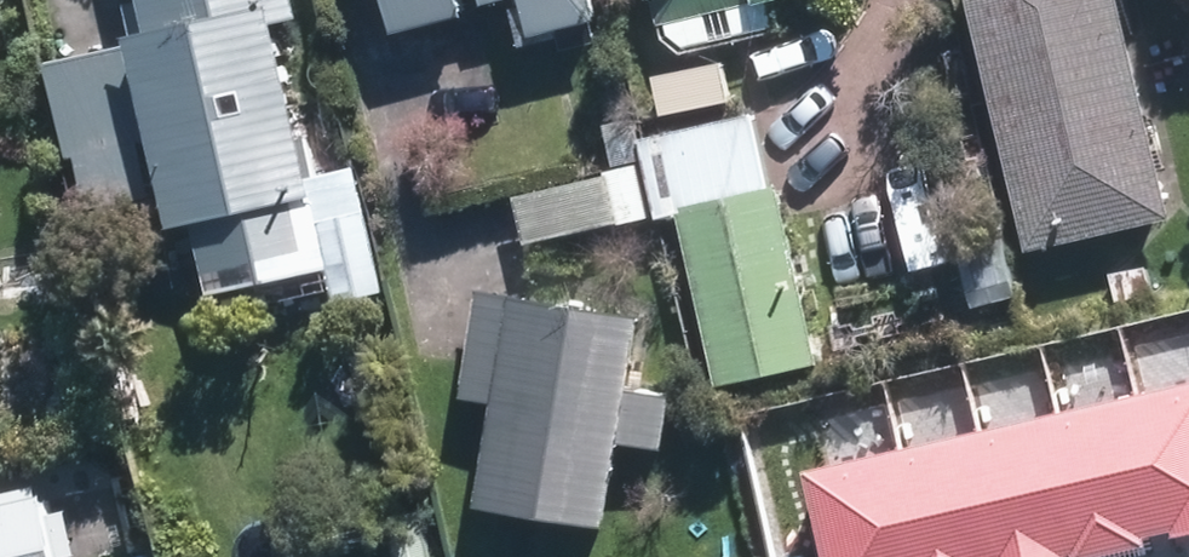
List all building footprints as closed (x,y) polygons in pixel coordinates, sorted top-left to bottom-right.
[(133,28),(110,33),(113,44),(48,59),(36,62),(48,118),(58,154),(63,152),(75,206),(81,205),(146,190),(154,224),(179,217),(196,291),(315,263),(324,299),(376,285),(348,163),(295,174),(257,18),(286,11),(283,0),(127,0),(133,28)] [(376,27),(449,12),(449,7),(447,0),(370,0),(376,27)] [(519,30),(587,15),(584,0),(512,0),(519,30)] [(651,19),(727,0),(646,0),(651,19)] [(1016,245),(1160,209),(1110,0),(957,0),(1016,245)] [(771,181),(754,103),(643,128),(661,210),(662,210),(681,206),(719,378),(821,356),(782,179),(771,181)] [(612,158),(640,152),(631,109),(602,114),(612,158)] [(517,237),(642,211),(632,157),(596,164),(597,171),(506,191),(517,237)] [(999,226),(948,240),(963,304),(1015,291),(999,226)] [(1103,266),(1110,296),(1147,290),(1141,257),(1103,266)] [(491,382),(472,493),(604,515),(618,429),(661,435),(671,387),(626,379),(639,306),(507,284),(504,305),(478,301),(465,376),(491,382)] [(1145,383),(1177,522),(1188,519),(1188,373),(1145,383)] [(1145,383),(1069,400),(1101,539),(1177,522),(1145,383)] [(1069,400),(993,417),(1025,556),(1101,539),(1069,400)] [(917,434),(945,556),(1021,556),(1025,556),(993,417),(917,434)] [(841,451),(865,556),(945,556),(917,434),(841,451)] [(0,489),(0,556),(81,556),(65,476),(0,489)]
